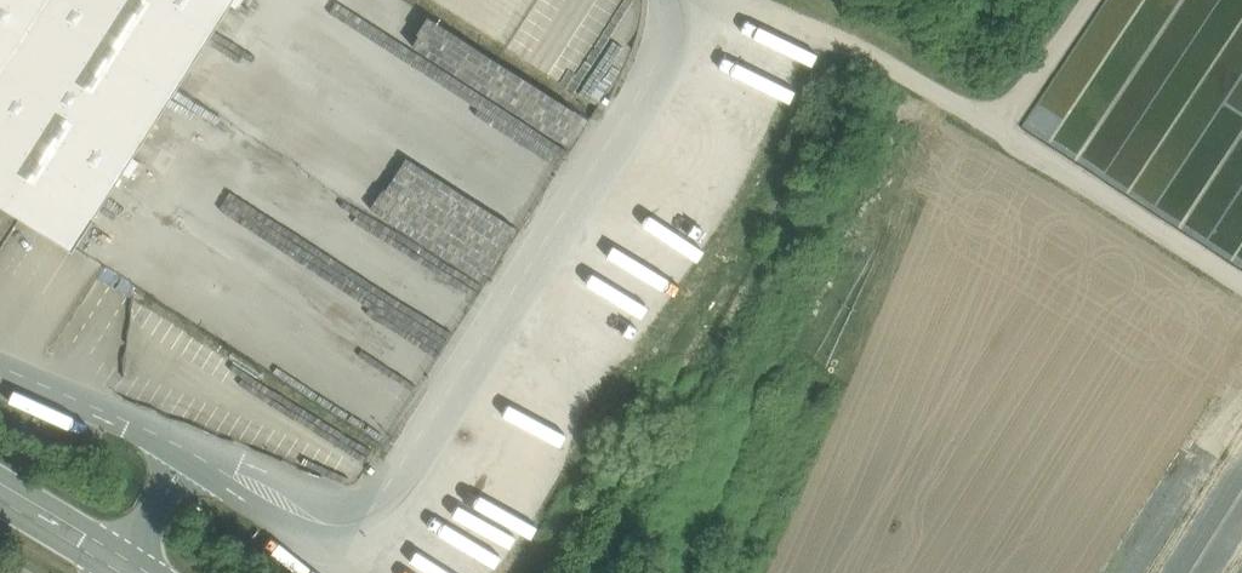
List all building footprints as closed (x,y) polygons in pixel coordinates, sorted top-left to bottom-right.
[(74,248),(233,0),(0,0),(0,201),(74,248)] [(383,41),(541,125),(518,167),(544,181),(582,110),(399,11),(383,41)] [(784,134),(790,121),(728,93),(722,105),(784,134)]
